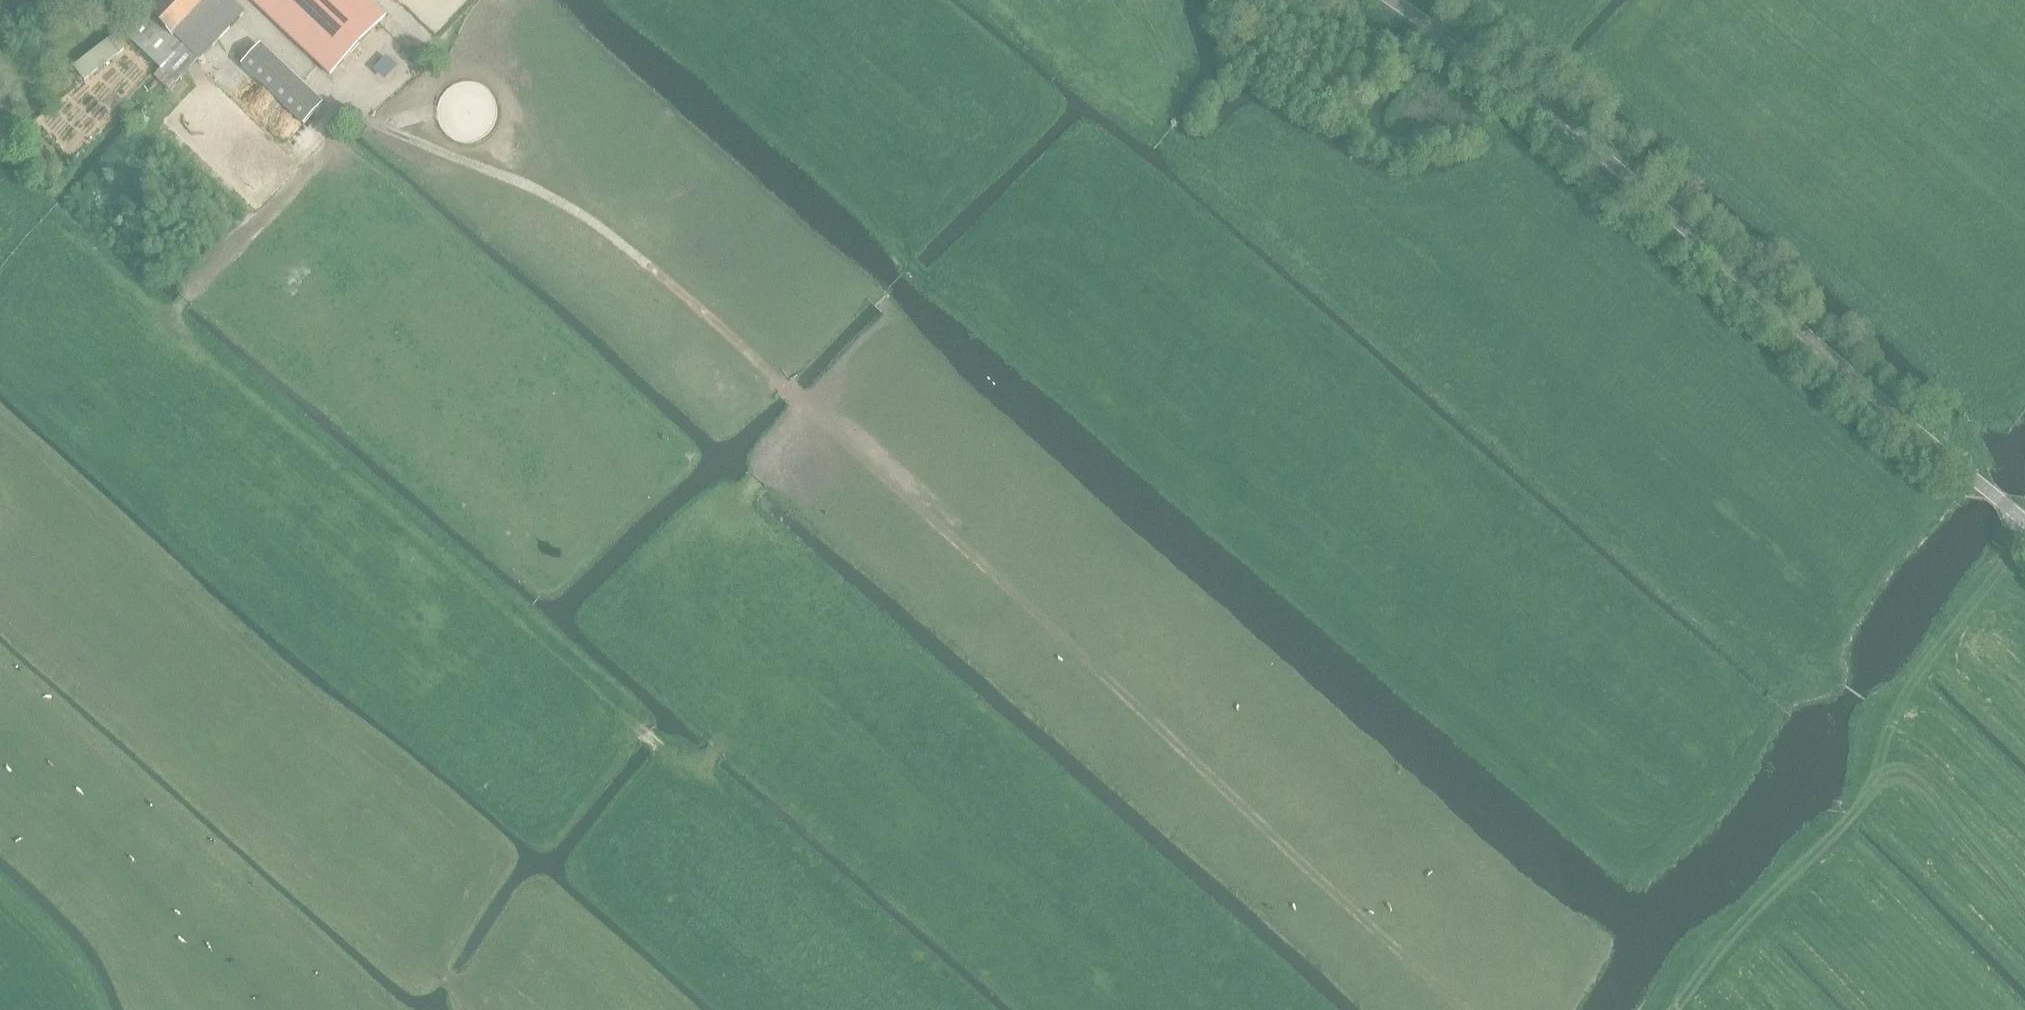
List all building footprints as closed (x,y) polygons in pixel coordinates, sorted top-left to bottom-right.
[(228,31),(245,13),(231,0),(159,0),(147,12),(149,14),(127,37),(177,84),(199,61),(228,31)] [(370,0),(253,0),(330,74),(386,15),(370,0)] [(304,124),(319,109),(257,50),(242,65),(304,124)] [(47,110),(63,97),(46,76),(31,88),(47,110)]
